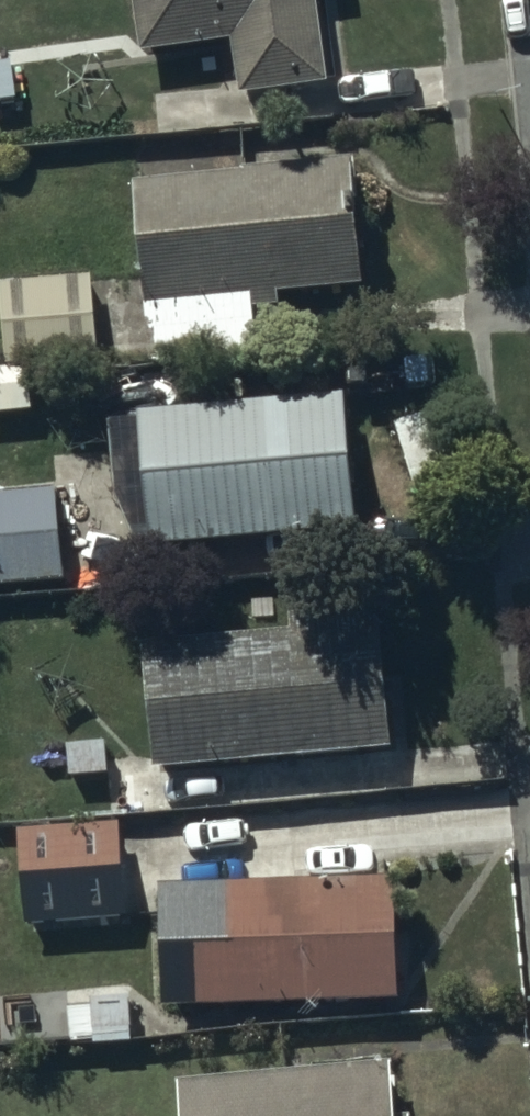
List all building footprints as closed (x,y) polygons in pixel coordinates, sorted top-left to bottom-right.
[(139,56),(231,43),(239,100),(326,89),(315,0),(132,0),(139,56)] [(353,166),(135,187),(146,367),(253,360),(250,312),(276,310),(276,299),(361,294),(353,166)] [(0,283),(0,301),(4,372),(95,367),(90,278),(0,283)] [(344,404),(139,417),(147,549),(352,536),(344,404)] [(0,496),(0,589),(62,583),(54,491),(0,496)] [(291,635),(141,647),(151,775),(390,753),(376,602),(289,610),(291,635)] [(117,826),(18,834),(25,928),(124,920),(117,826)] [(393,882),(158,889),(161,1012),(397,1004),(393,882)] [(387,1069),(177,1089),(179,1115),(391,1115),(387,1069)]
